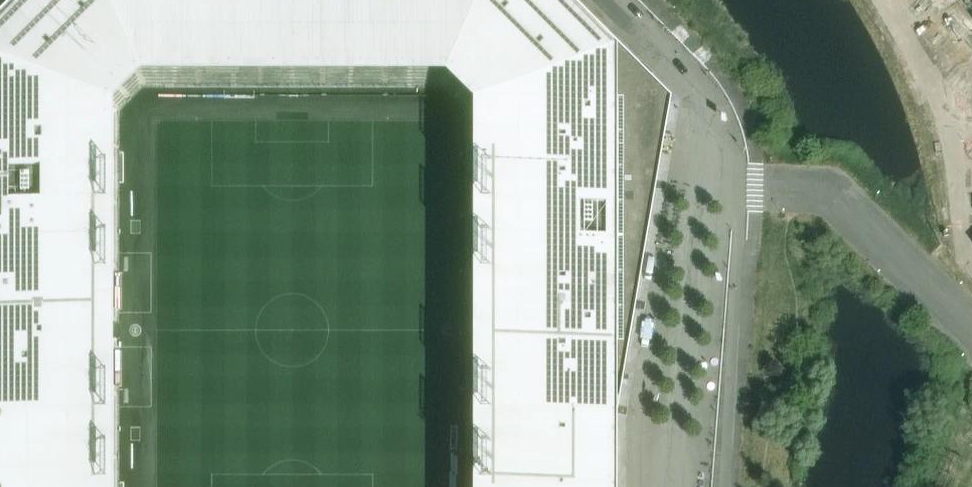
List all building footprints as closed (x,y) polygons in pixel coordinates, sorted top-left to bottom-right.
[(0,18),(0,486),(117,486),(119,114),(138,94),(446,97),(461,111),(465,486),(623,486),(622,430),(677,110),(578,11),(568,0),(18,0),(0,18)]
